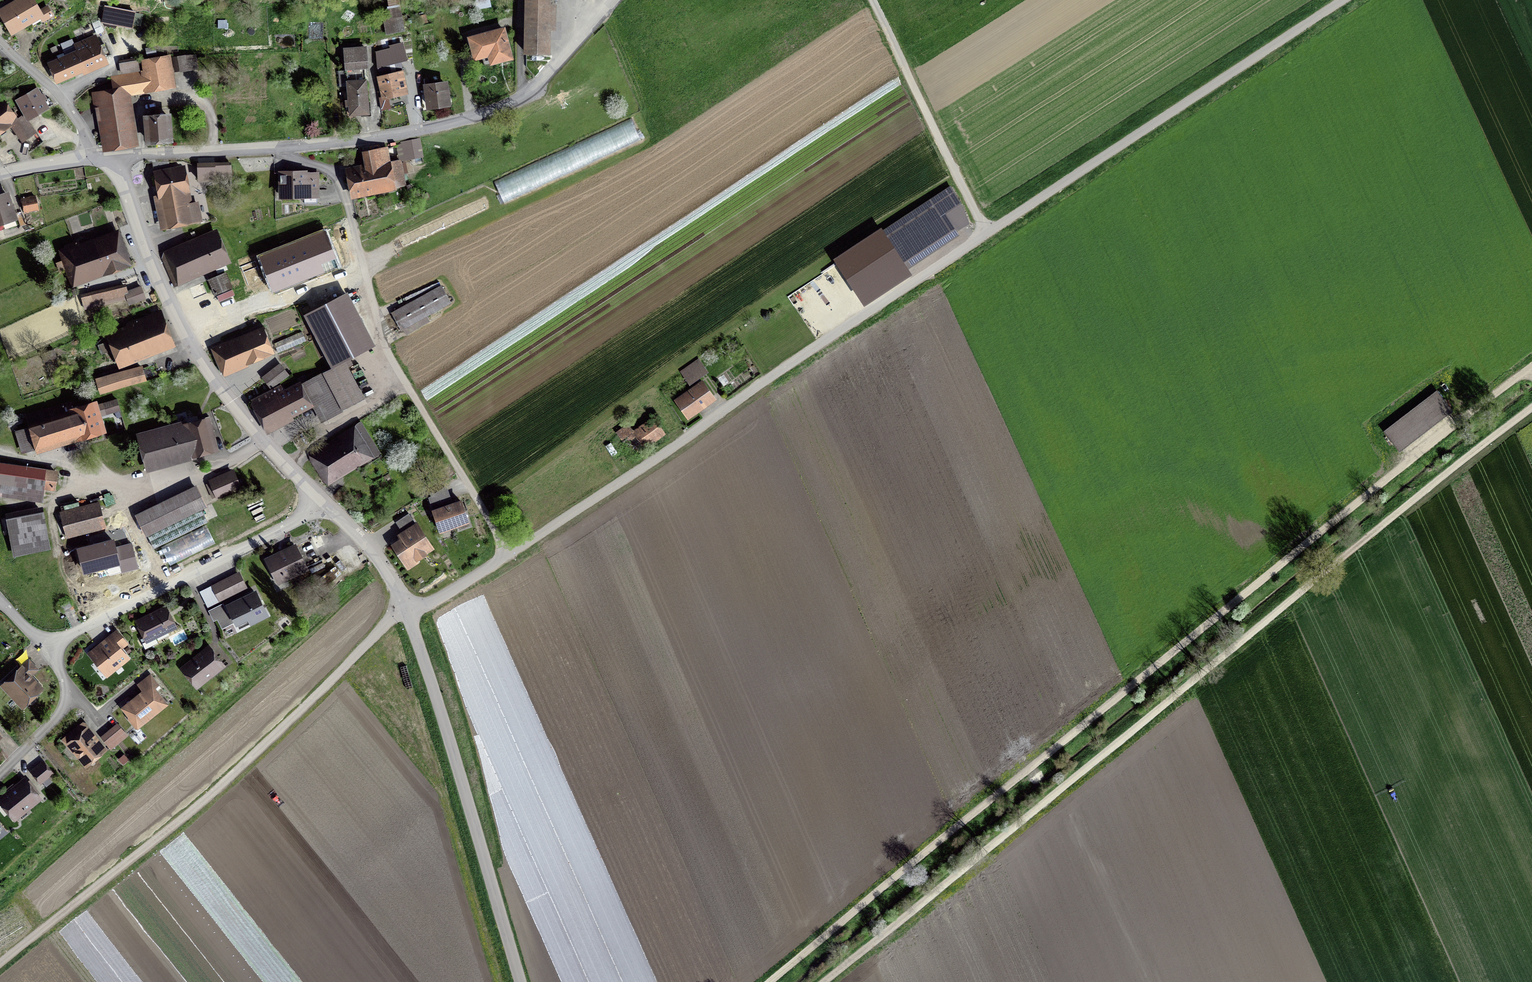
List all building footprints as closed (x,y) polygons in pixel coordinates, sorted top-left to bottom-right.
[(52,15),(47,7),(39,12),(31,0),(23,0),(1,13),(12,31),(39,14),(43,20),(52,15)] [(387,33),(404,30),(398,0),(389,0),(390,8),(388,8),(390,19),(385,20),(387,33)] [(526,53),(548,54),(548,0),(527,0),(526,53)] [(135,12),(105,6),(102,21),(132,27),(135,12)] [(470,38),(475,59),(493,54),(495,62),(511,58),(503,29),(470,38)] [(51,64),(58,80),(106,59),(99,43),(98,44),(95,37),(75,45),(78,53),(51,64)] [(393,47),(394,49),(377,54),(379,65),(404,59),(401,46),(393,47)] [(345,49),(346,69),(364,68),(367,68),(365,48),(345,49)] [(183,68),(184,70),(197,68),(194,55),(182,57),(182,56),(173,57),(176,70),(183,68)] [(143,71),(111,77),(110,77),(112,86),(99,87),(108,146),(134,142),(132,128),(130,129),(124,93),(172,86),(167,57),(141,61),(143,71)] [(139,70),(137,59),(120,62),(122,73),(139,70)] [(368,113),(364,68),(346,69),(350,115),(368,113)] [(404,81),(402,71),(379,77),(383,97),(403,92),(400,82),(404,81)] [(445,84),(426,87),(429,107),(448,104),(445,84)] [(36,90),(18,100),(29,118),(47,108),(36,90)] [(11,126),(17,122),(2,101),(0,103),(0,130),(7,125),(9,127),(11,126)] [(146,115),(148,141),(170,139),(168,117),(159,117),(159,114),(146,115)] [(24,117),(17,122),(11,126),(23,142),(35,132),(24,117)] [(635,122),(493,176),(500,196),(643,143),(635,122)] [(419,138),(402,142),(397,144),(400,156),(406,155),(406,156),(422,154),(419,138)] [(353,193),(393,185),(386,149),(364,154),(367,169),(349,173),(353,193)] [(153,162),(155,176),(158,175),(168,228),(200,221),(197,204),(190,205),(183,169),(170,172),(168,161),(153,162)] [(198,180),(231,178),(230,166),(198,167),(198,180)] [(281,173),(281,185),(284,185),(284,197),(318,196),(318,186),(316,186),(316,174),(305,174),(305,172),(281,173)] [(894,226),(882,235),(901,264),(953,230),(967,220),(963,207),(952,188),(903,221),(901,218),(893,224),(894,226)] [(17,224),(7,194),(0,197),(0,230),(17,224)] [(25,212),(38,209),(35,196),(22,200),(25,212)] [(324,234),(263,258),(275,288),(336,264),(324,234)] [(882,235),(881,234),(839,262),(859,292),(901,264),(882,235)] [(172,281),(226,258),(217,236),(163,259),(172,281)] [(60,271),(65,269),(70,281),(124,261),(115,238),(78,251),(77,247),(79,247),(79,244),(82,243),(80,240),(65,246),(65,248),(59,251),(63,261),(57,263),(60,271)] [(255,261),(241,267),(248,286),(263,280),(255,261)] [(230,288),(225,276),(211,282),(216,293),(230,288)] [(450,303),(441,285),(394,311),(404,329),(450,303)] [(127,299),(125,294),(124,287),(110,290),(113,302),(127,299)] [(146,298),(142,288),(125,294),(129,304),(146,298)] [(368,349),(340,295),(305,314),(332,367),(345,361),(368,349)] [(121,360),(173,340),(161,310),(128,323),(131,331),(112,338),(121,360)] [(213,349),(222,371),(269,351),(263,338),(268,336),(264,327),(259,329),(260,330),(250,334),(252,337),(238,343),(237,339),(213,349)] [(682,372),(690,383),(706,372),(698,360),(682,372)] [(332,367),(306,382),(318,404),(326,419),(365,398),(345,361),(332,367)] [(288,375),(280,365),(264,377),(272,387),(288,375)] [(101,393),(146,379),(142,368),(97,380),(101,393)] [(250,398),(266,388),(261,380),(245,390),(250,398)] [(312,407),(318,404),(306,382),(285,393),(281,385),(252,401),(254,405),(253,405),(265,427),(310,403),(312,407)] [(678,401),(688,415),(713,398),(702,383),(678,401)] [(1386,431),(1398,447),(1449,408),(1437,392),(1386,431)] [(120,409),(117,400),(109,402),(112,412),(120,409)] [(26,416),(30,427),(17,431),(20,442),(33,438),(36,448),(100,429),(93,406),(67,414),(64,404),(26,416)] [(632,455),(663,432),(654,419),(634,434),(629,425),(617,433),(632,455)] [(207,421),(140,440),(147,465),(214,447),(207,421)] [(359,430),(358,429),(338,441),(339,442),(315,457),(328,478),(372,451),(376,448),(363,427),(359,430)] [(611,443),(606,446),(612,456),(617,453),(611,443)] [(4,492),(40,497),(41,485),(53,487),(55,471),(55,473),(1,465),(0,472),(0,485),(4,492)] [(217,496),(239,486),(233,473),(211,482),(217,496)] [(204,505),(196,488),(138,516),(154,548),(207,522),(200,507),(204,505)] [(430,494),(434,505),(442,502),(438,491),(430,494)] [(434,511),(440,529),(467,519),(461,502),(434,511)] [(60,513),(67,537),(106,527),(99,503),(60,513)] [(41,512),(8,518),(12,539),(45,533),(41,512)] [(414,557),(415,556),(417,558),(419,558),(423,555),(424,553),(423,551),(430,546),(409,513),(396,522),(407,538),(395,546),(404,559),(412,554),(414,557)] [(84,538),(71,544),(73,549),(86,542),(84,538)] [(113,540),(79,549),(85,571),(118,562),(121,572),(138,568),(131,543),(115,548),(113,540)] [(306,568),(295,546),(267,560),(276,576),(281,573),(284,579),(306,568)] [(336,573),(332,568),(319,578),(325,586),(335,577),(333,575),(336,573)] [(238,574),(226,580),(232,593),(245,586),(238,574)] [(226,580),(214,586),(220,599),(232,593),(226,580)] [(220,599),(214,586),(205,591),(211,603),(220,599)] [(266,615),(255,592),(228,606),(237,623),(248,617),(251,622),(266,615)] [(61,605),(63,610),(72,606),(69,601),(61,605)] [(223,604),(209,611),(214,620),(227,613),(223,604)] [(145,637),(140,639),(145,649),(158,642),(155,636),(175,626),(166,608),(138,622),(145,637)] [(169,634),(175,644),(187,637),(182,627),(169,634)] [(101,644),(92,652),(108,672),(127,657),(119,647),(117,648),(110,639),(102,646),(101,644)] [(199,676),(202,680),(222,664),(209,649),(184,669),(193,681),(199,676)] [(21,704),(32,694),(33,695),(36,695),(40,691),(40,688),(27,674),(35,667),(29,661),(3,685),(21,704)] [(129,719),(136,727),(165,703),(151,686),(123,707),(131,717),(129,719)] [(112,729),(120,739),(126,734),(118,724),(112,729)] [(110,747),(120,739),(112,729),(102,737),(110,747)] [(87,730),(74,741),(69,735),(64,740),(69,746),(70,744),(86,763),(103,749),(87,730)] [(53,773),(43,762),(37,766),(47,778),(53,773)] [(37,785),(42,781),(31,770),(27,774),(37,785)] [(39,798),(25,780),(0,800),(13,815),(22,808),(24,810),(39,798)]
